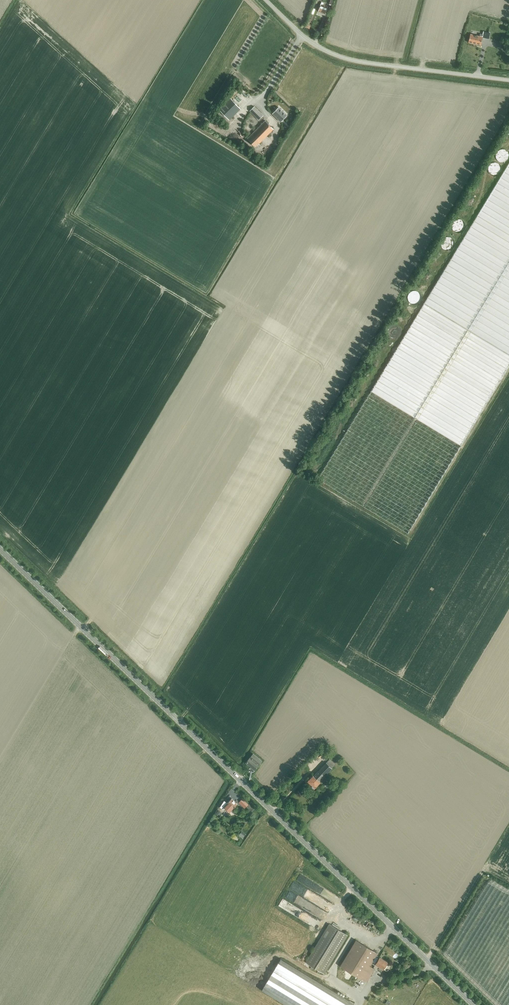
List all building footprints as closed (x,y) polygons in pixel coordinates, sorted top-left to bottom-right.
[(318,11),(325,14),(327,6),(323,5),(324,2),(321,1),(318,11)] [(468,42),(481,45),(483,34),(480,33),(479,36),(470,34),(468,42)] [(215,113),(225,123),(241,108),(230,98),(215,113)] [(250,111),(259,119),(263,115),(254,106),(250,111)] [(272,113),(280,122),(286,115),(278,107),(272,113)] [(247,138),(255,146),(273,129),(265,120),(247,138)] [(508,368),(508,163),(318,479),(408,534),(508,368)] [(246,762),(255,770),(262,761),(253,753),(246,762)] [(321,783),(320,782),(336,765),(330,759),(314,776),(313,775),(306,782),(315,789),(321,783)] [(230,812),(237,804),(232,798),(227,803),(224,801),(220,807),(223,809),(225,807),(230,812)] [(245,805),(251,811),(254,808),(248,803),(245,805)] [(316,893),(317,891),(309,885),(305,891),(314,897),(316,893)] [(308,912),(309,910),(284,895),(280,902),(292,909),(293,908),(304,914),(306,911),(308,912)] [(316,901),(312,908),(324,915),(328,909),(316,901)] [(306,962),(324,973),(347,935),(329,923),(306,962)] [(356,940),(340,965),(367,982),(375,969),(370,965),(372,962),(374,963),(379,956),(376,954),(377,953),(356,940)] [(375,964),(384,969),(388,962),(380,957),(375,964)] [(262,990),(287,1004),(353,1004),(354,1003),(281,958),(262,990)]
